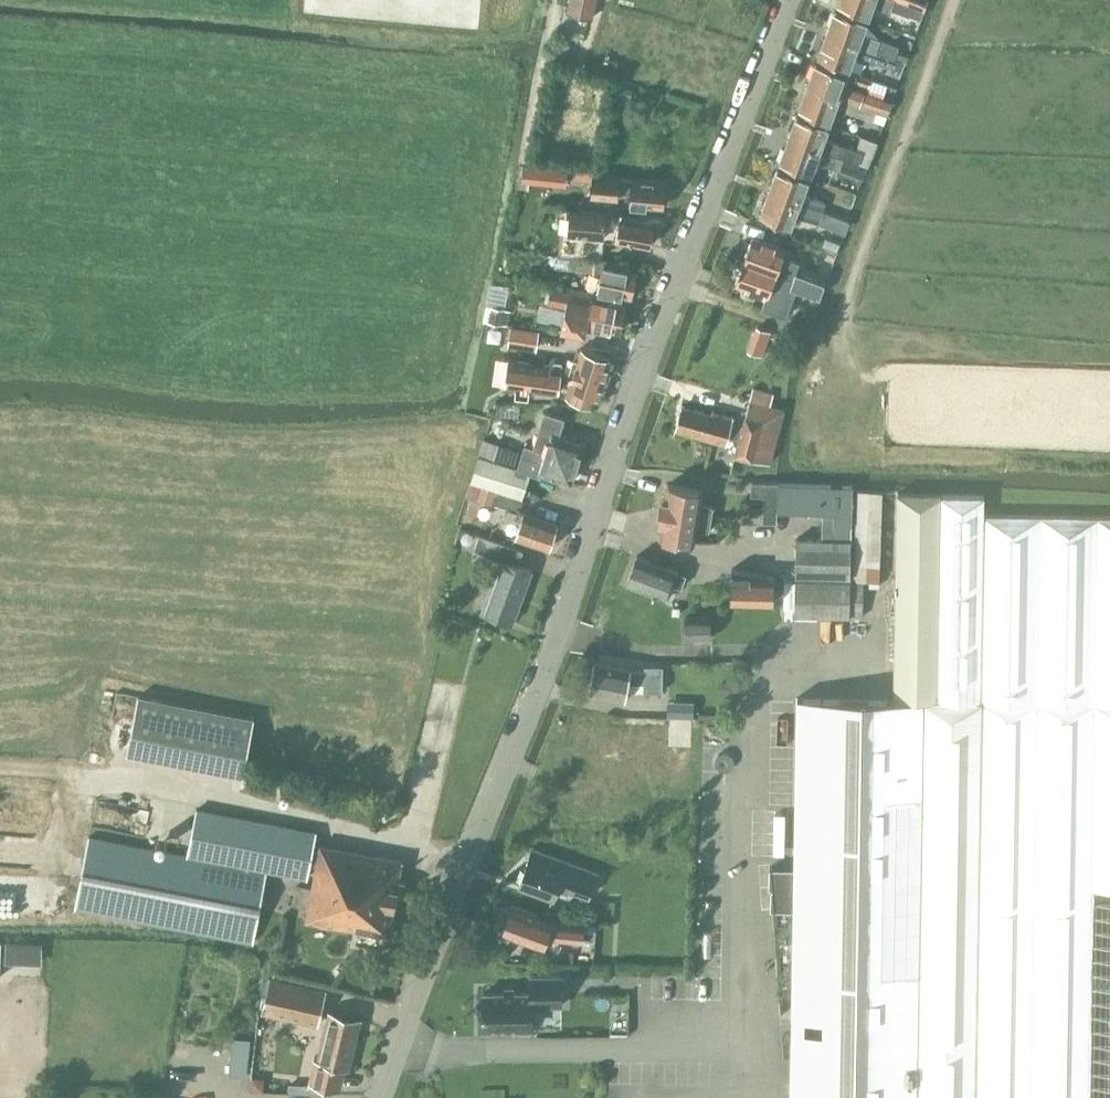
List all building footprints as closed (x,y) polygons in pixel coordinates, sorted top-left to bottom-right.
[(592,11),(594,0),(573,0),(572,7),(592,11)] [(902,0),(838,0),(837,3),(868,15),(872,3),(890,10),(891,7),(909,14),(913,4),(911,3),(902,0)] [(835,8),(827,32),(893,56),(904,60),(906,55),(895,51),(898,44),(862,31),(866,19),(835,8)] [(893,56),(827,32),(818,56),(848,67),(854,51),(890,65),(899,68),(902,60),(904,61),(904,60),(893,56)] [(816,61),(807,85),(875,110),(878,102),(841,88),(847,72),(816,61)] [(875,110),(807,85),(799,109),(829,120),(835,105),(872,119),(875,110)] [(857,162),(861,152),(861,151),(823,137),(827,125),(797,114),(788,138),(836,156),(837,154),(857,162)] [(836,156),(788,138),(779,162),(810,173),(814,161),(832,167),(836,156)] [(863,166),(837,156),(834,165),(859,175),(863,166)] [(777,167),(768,191),(820,210),(824,201),(802,193),(808,178),(777,167)] [(591,195),(630,199),(631,191),(644,192),(643,204),(663,206),(665,180),(593,173),(591,195)] [(820,210),(768,191),(760,215),(790,226),(795,214),(816,221),(820,210)] [(822,211),(841,218),(844,209),(825,202),(822,211)] [(605,211),(563,207),(563,208),(570,209),(568,229),(561,229),(563,229),(560,254),(600,257),(601,256),(600,256),(603,237),(649,245),(653,222),(620,216),(620,212),(605,210),(605,211)] [(752,235),(743,259),(821,287),(823,281),(795,271),(798,261),(788,257),(791,249),(752,235)] [(555,266),(601,270),(597,289),(631,296),(636,269),(613,265),(614,259),(604,258),(556,254),(555,266)] [(821,287),(743,259),(735,283),(768,295),(763,308),(786,316),(792,302),(796,288),(818,296),(821,287)] [(544,301),(565,306),(561,326),(584,330),(585,324),(619,331),(625,304),(603,300),(604,294),(569,287),(568,292),(547,287),(544,301)] [(792,302),(786,316),(789,316),(789,317),(809,324),(814,310),(792,302)] [(539,346),(540,325),(511,323),(509,344),(539,346)] [(770,331),(758,326),(756,333),(759,340),(766,342),(770,331)] [(611,357),(581,348),(578,358),(574,357),(567,378),(560,378),(558,391),(567,392),(566,394),(595,403),(611,357)] [(514,386),(558,392),(558,391),(560,378),(561,366),(517,360),(514,386)] [(732,418),(711,412),(681,404),(680,407),(674,429),(726,443),(729,434),(739,437),(735,452),(769,462),(784,409),(770,405),(773,393),(752,387),(742,425),(732,422),(732,418)] [(525,444),(518,466),(531,470),(540,473),(541,470),(570,480),(583,443),(558,435),(564,417),(546,411),(534,447),(525,444)] [(519,449),(485,438),(479,453),(513,465),(519,449)] [(513,465),(479,453),(471,479),(523,496),(531,470),(518,466),(513,465)] [(663,498),(662,509),(711,517),(713,506),(700,502),(702,489),(668,483),(666,498),(663,498)] [(777,483),(750,483),(750,495),(763,496),(777,496),(777,483)] [(823,484),(777,483),(777,496),(776,511),(822,512),(823,484)] [(852,485),(823,484),(822,512),(835,512),(834,524),(850,525),(852,485)] [(854,579),(879,580),(882,490),(857,489),(854,579)] [(984,513),(984,494),(898,497),(894,698),(798,697),(791,1097),(1109,1097),(1109,515),(984,513)] [(777,496),(763,496),(762,522),(776,522),(776,511),(777,496)] [(502,514),(520,520),(514,535),(548,547),(557,521),(506,504),(502,514)] [(711,517),(662,509),(660,521),(662,521),(659,536),(693,541),(696,529),(709,529),(711,517)] [(525,549),(507,543),(481,533),(475,548),(501,557),(482,610),(513,621),(532,568),(520,564),(525,549)] [(795,574),(850,575),(851,539),(796,538),(795,574)] [(626,582),(663,596),(669,581),(673,583),(678,570),(637,554),(626,582)] [(731,601),(773,602),(774,576),(731,568),(731,601)] [(794,614),(850,615),(863,615),(863,580),(795,579),(794,614)] [(685,616),(686,638),(710,638),(710,615),(685,616)] [(589,691),(624,698),(627,682),(644,682),(644,690),(659,691),(659,665),(644,665),(644,669),(630,669),(630,668),(595,661),(589,691)] [(127,751),(243,773),(254,718),(138,695),(127,751)] [(667,716),(667,727),(610,725),(572,718),(567,744),(600,751),(603,750),(605,740),(618,740),(618,748),(668,749),(668,746),(691,747),(692,717),(667,716)] [(76,908),(253,941),(268,870),(308,877),(311,863),(316,864),(312,886),(299,884),(295,903),(308,906),(305,919),(387,934),(396,892),(403,893),(406,881),(398,879),(402,860),(320,844),(319,848),(314,847),(317,832),(198,809),(188,856),(90,837),(76,908)] [(519,883),(553,896),(558,883),(589,895),(598,871),(533,847),(519,883)] [(34,873),(0,875),(0,908),(36,907),(34,873)] [(500,925),(502,927),(501,931),(542,946),(548,931),(560,932),(559,938),(581,940),(583,922),(553,919),(511,904),(507,916),(503,916),(500,925)] [(5,957),(42,959),(42,944),(5,943),(5,957)] [(483,992),(483,1027),(532,1027),(532,1005),(561,1004),(561,976),(530,976),(530,992),(483,992)] [(262,1010),(317,1023),(325,990),(270,977),(262,1010)] [(329,1011),(317,1059),(314,1058),(308,1081),(334,1087),(339,1066),(348,1068),(360,1018),(329,1011)] [(229,1071),(243,1073),(246,1042),(247,1035),(234,1033),(229,1071)]
